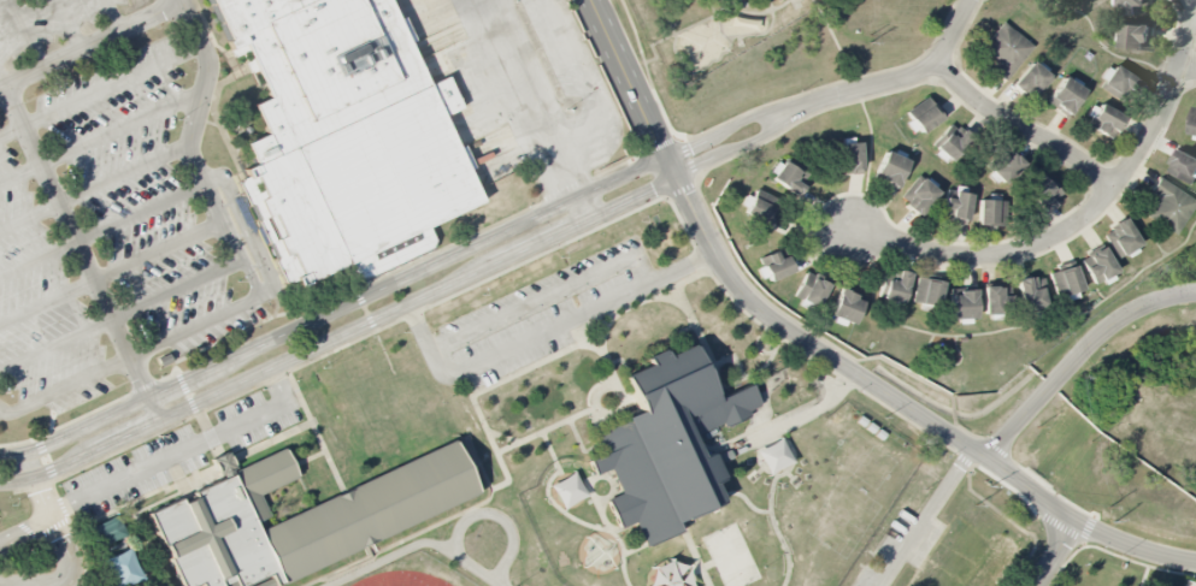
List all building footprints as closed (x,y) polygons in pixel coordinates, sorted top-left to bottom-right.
[(226,49),(207,0),(390,0),(483,201),(291,288),(240,168),(253,162),(244,144),(266,134),(253,103),(270,96),(243,41),(226,49)] [(1118,7),(1125,6),(1125,16),(1149,15),(1148,0),(1118,0),(1118,7)] [(1007,82),(1032,43),(999,23),(981,51),(998,61),(991,72),(1007,82)] [(1150,51),(1151,26),(1121,25),(1120,50),(1150,51)] [(1030,101),(1050,76),(1031,61),(1011,85),(1030,101)] [(1138,78),(1110,67),(1103,88),(1130,98),(1138,78)] [(1070,115),(1084,88),(1061,77),(1047,104),(1070,115)] [(906,112),(921,134),(944,117),(928,96),(906,112)] [(1123,116),(1095,104),(1084,126),(1113,139),(1123,116)] [(841,144),(843,175),(861,174),(860,143),(841,144)] [(1195,179),(1195,157),(1179,149),(1167,172),(1193,185),(1195,179)] [(1025,163),(1011,151),(1004,159),(1001,156),(989,170),(1006,185),(1025,163)] [(873,180),(897,188),(907,160),(883,152),(873,180)] [(808,175),(782,161),(771,181),(798,195),(808,175)] [(1044,212),(1064,195),(1044,172),(1025,189),(1044,212)] [(900,198),(917,216),(941,193),(924,175),(900,198)] [(1158,197),(1146,214),(1174,235),(1195,203),(1159,177),(1150,192),(1158,197)] [(773,226),(782,201),(754,190),(745,215),(773,226)] [(950,220),(968,222),(970,194),(954,192),(954,198),(944,198),(943,212),(951,212),(950,220)] [(998,200),(978,200),(977,228),(997,228),(998,200)] [(1118,258),(1140,245),(1124,218),(1102,231),(1118,258)] [(1084,268),(1092,284),(1116,272),(1103,246),(1086,255),(1091,264),(1084,268)] [(763,270),(758,272),(762,282),(793,271),(785,248),(759,257),(763,270)] [(1055,299),(1071,294),(1071,293),(1080,290),(1074,266),(1048,273),(1055,299)] [(896,281),(884,280),(883,301),(905,302),(906,272),(896,271),(896,281)] [(829,282),(804,273),(795,298),(821,307),(829,282)] [(1040,279),(1034,280),(1033,277),(1015,280),(1021,312),(1046,307),(1040,279)] [(942,281),(915,278),(912,305),(931,308),(932,299),(940,299),(942,281)] [(984,315),(1004,314),(1003,287),(983,287),(984,315)] [(855,324),(862,298),(838,291),(831,318),(855,324)] [(950,292),(950,319),(975,318),(975,292),(950,292)] [(609,470),(596,477),(589,462),(605,455),(595,434),(641,413),(623,377),(691,344),(718,398),(749,384),(759,404),(690,438),(700,458),(711,454),(721,478),(712,483),(721,502),(676,523),(678,529),(646,545),(635,523),(621,529),(606,499),(620,492),(609,470)] [(478,493),(280,585),(275,585),(181,585),(147,515),(232,475),(231,472),(283,446),(299,478),(259,496),(269,515),(254,521),(259,531),(453,439),(478,493)] [(757,449),(765,473),(791,465),(783,440),(757,449)] [(564,509),(587,495),(574,472),(551,486),(564,509)] [(141,580),(128,549),(102,560),(112,585),(126,585),(141,580)] [(690,565),(653,563),(652,585),(689,585),(690,565)]
